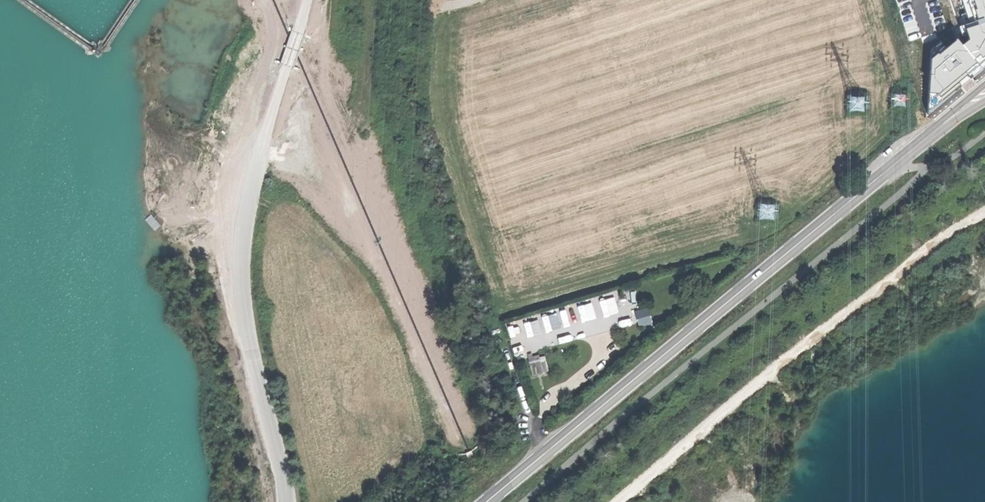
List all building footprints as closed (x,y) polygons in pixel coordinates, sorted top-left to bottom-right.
[(980,3),(961,10),(965,21),(984,14),(980,3)] [(947,54),(946,51),(935,20),(930,6),(922,9),(924,14),(902,22),(921,72),(947,54)] [(935,20),(946,51),(960,46),(973,41),(965,21),(961,10),(935,20)] [(965,21),(973,41),(984,36),(984,14),(965,21)] [(529,316),(530,320),(506,326),(509,338),(567,325),(564,309),(529,316)] [(533,375),(550,370),(545,355),(529,360),(533,375)]
